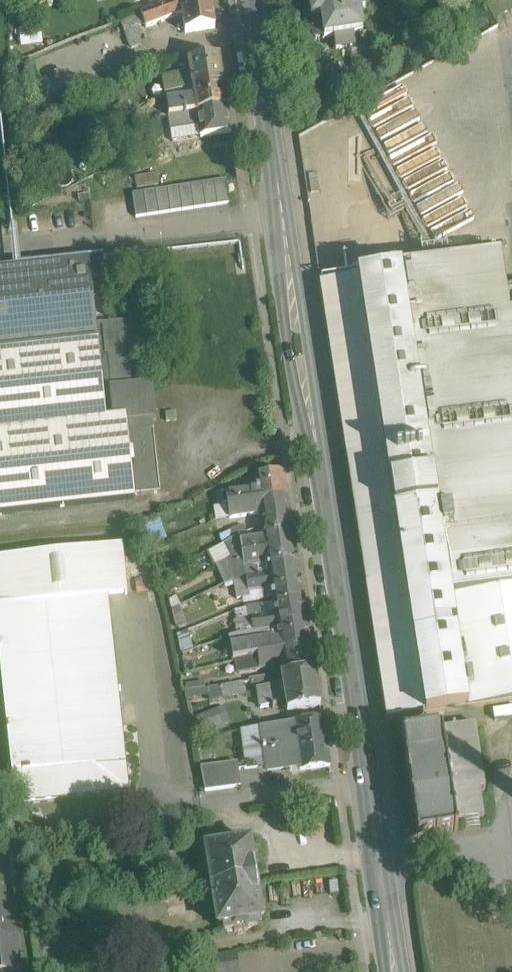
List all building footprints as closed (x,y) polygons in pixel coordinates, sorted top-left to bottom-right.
[(180,1),(140,15),(144,24),(145,27),(182,14),(184,33),(215,28),(210,0),(183,0),(180,1)] [(362,33),(359,13),(366,12),(364,0),(364,1),(363,0),(309,0),(312,20),(321,19),(324,39),(334,37),(336,51),(350,49),(355,48),(353,35),(362,33)] [(140,15),(122,22),(131,48),(141,44),(135,28),(144,24),(140,15)] [(353,35),(355,48),(372,46),(369,32),(362,33),(353,35)] [(355,48),(350,49),(353,70),(374,67),(372,46),(355,48)] [(161,53),(146,58),(149,68),(164,63),(161,53)] [(219,57),(188,62),(190,72),(158,79),(159,85),(163,84),(165,94),(180,91),(193,88),(195,88),(223,82),(219,57)] [(195,88),(193,88),(194,99),(166,103),(169,116),(197,113),(227,107),(223,82),(195,88)] [(197,113),(169,116),(171,130),(193,126),(195,121),(198,121),(200,137),(231,132),(227,107),(197,113)] [(158,120),(141,126),(150,145),(162,139),(158,120)] [(226,180),(214,181),(218,205),(230,203),(226,180)] [(214,181),(203,183),(206,207),(218,205),(214,181)] [(203,183),(191,185),(195,209),(206,207),(203,183)] [(191,185),(179,187),(183,210),(195,209),(191,185)] [(179,187),(167,189),(171,212),(183,210),(179,187)] [(167,189),(156,190),(159,214),(171,212),(167,189)] [(156,190),(144,192),(147,216),(159,214),(156,190)] [(144,192),(132,194),(136,217),(147,216),(144,192)] [(320,283),(387,721),(511,701),(511,333),(509,313),(500,255),(320,283)] [(133,499),(133,496),(160,493),(153,430),(126,432),(125,419),(105,421),(97,343),(95,343),(94,327),(96,327),(88,261),(0,270),(0,513),(133,499)] [(140,322),(124,324),(96,327),(94,327),(95,343),(97,343),(105,421),(125,419),(151,416),(148,388),(147,384),(135,385),(136,390),(131,390),(127,351),(143,350),(140,322)] [(283,473),(254,477),(256,489),(226,493),(228,506),(251,503),(252,503),(287,498),(283,473)] [(287,498),(252,503),(251,503),(228,506),(229,519),(259,515),(261,527),(291,523),(287,498)] [(291,523),(261,527),(263,540),(236,544),(237,550),(241,549),(242,554),(294,546),(291,523)] [(247,534),(244,528),(231,532),(234,540),(247,534)] [(0,558),(0,606),(107,595),(127,593),(122,546),(0,558)] [(294,546),(242,554),(243,559),(244,566),(262,563),(267,561),(269,574),(298,570),(294,546)] [(303,600),(298,570),(269,574),(246,577),(248,591),(249,591),(265,589),(270,584),(274,604),(303,600)] [(240,578),(235,582),(237,599),(250,597),(249,591),(248,591),(246,577),(240,578)] [(0,606),(0,662),(15,803),(128,791),(107,595),(0,606)] [(303,600),(274,604),(276,618),(269,616),(253,618),(254,631),(277,627),(307,624),(303,600)] [(253,618),(236,621),(238,635),(249,632),(254,631),(253,618)] [(307,624),(277,627),(279,637),(230,645),(233,659),(258,655),(311,648),(307,624)] [(311,648),(258,655),(259,664),(260,669),(278,666),(283,662),(285,675),(315,671),(311,648)] [(285,675),(280,676),(282,684),(265,687),(269,706),(286,703),(287,712),(320,707),(315,671),(285,675)] [(249,681),(221,686),(223,697),(251,693),(249,681)] [(323,719),(262,727),(268,771),(300,766),(300,770),(330,766),(323,719)] [(442,727),(402,734),(405,757),(417,837),(458,831),(456,820),(484,816),(479,789),(485,788),(475,723),(442,728),(442,727)] [(238,763),(201,768),(205,791),(241,786),(238,763)] [(233,836),(220,838),(220,840),(210,842),(211,848),(206,849),(212,887),(255,881),(252,859),(255,855),(254,848),(250,846),(249,842),(244,843),(243,836),(233,838),(233,836)] [(255,881),(212,887),(218,926),(223,925),(224,932),(234,930),(235,932),(247,930),(247,928),(257,926),(256,921),(261,920),(261,915),(264,912),(263,905),(259,903),(255,881)] [(0,939),(0,971),(19,969),(16,937),(1,939),(0,939)] [(212,957),(212,955),(211,956),(213,971),(240,971),(237,951),(236,952),(236,953),(212,957)]
